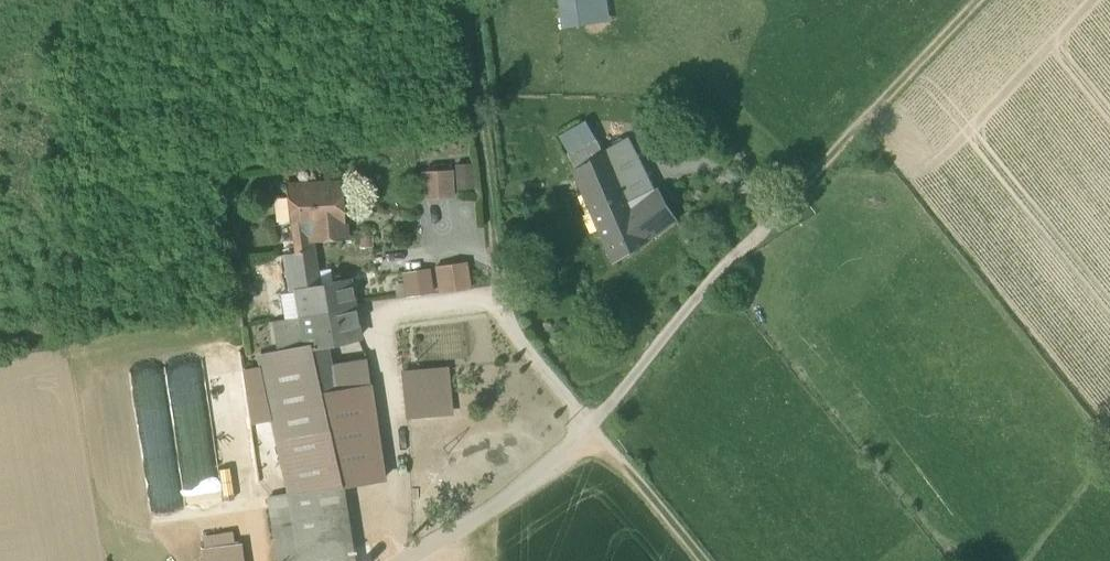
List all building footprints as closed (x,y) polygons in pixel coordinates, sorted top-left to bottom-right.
[(562,27),(612,20),(610,0),(558,0),(562,27)] [(627,139),(608,150),(599,155),(576,168),(588,198),(594,210),(626,192),(627,191),(613,161),(633,150),(627,139)] [(569,153),(576,168),(599,155),(592,140),(569,153)] [(633,205),(652,194),(633,150),(613,161),(627,191),(626,192),(633,205)] [(422,171),(424,199),(453,197),(451,169),(422,171)] [(289,222),(292,222),(310,221),(313,240),(345,237),(340,182),(285,185),(289,222)] [(633,205),(649,236),(674,217),(658,191),(652,194),(633,205)] [(594,210),(615,259),(633,248),(649,236),(633,205),(626,192),(594,210)] [(314,253),(313,240),(310,221),(292,222),(296,252),(283,253),(289,292),(295,291),(295,289),(319,284),(314,253)] [(436,265),(440,292),(469,288),(465,261),(436,265)] [(396,271),(403,296),(431,288),(424,264),(396,271)] [(349,277),(319,284),(295,289),(295,291),(299,316),(354,305),(349,277)] [(353,305),(299,316),(303,346),(304,348),(326,344),(359,337),(353,305)] [(291,348),(303,346),(299,316),(271,321),(277,350),(291,348)] [(303,346),(291,348),(316,466),(335,464),(379,457),(374,420),(375,420),(370,385),(336,390),(331,365),(326,344),(304,348),(303,346)] [(289,493),(289,492),(339,485),(335,464),(316,466),(291,348),(277,350),(266,352),(260,354),(277,437),(289,493)] [(366,359),(331,365),(336,390),(370,385),(366,359)] [(403,372),(407,416),(451,412),(447,368),(403,372)] [(339,485),(289,492),(300,560),(353,560),(352,551),(342,484),(339,485)] [(289,492),(289,493),(269,495),(279,560),(300,560),(289,492)] [(353,560),(375,560),(386,555),(381,535),(352,551),(353,560)] [(239,545),(205,551),(207,560),(242,560),(239,545)]
